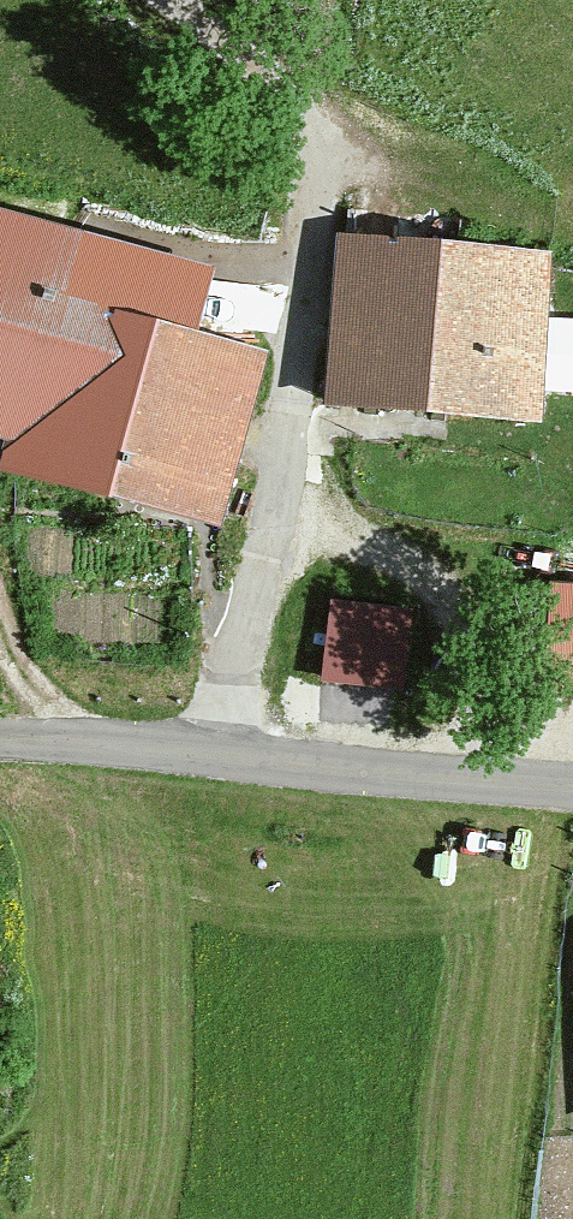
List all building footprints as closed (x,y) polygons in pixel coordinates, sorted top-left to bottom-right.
[(203,279),(0,226),(0,426),(22,432),(58,309),(187,340),(203,279)] [(335,399),(535,413),(545,258),(346,245),(335,399)] [(14,465),(209,510),(248,355),(187,340),(58,309),(22,432),(14,465)] [(572,685),(572,592),(554,591),(550,684),(572,685)] [(325,676),(399,686),(410,611),(336,600),(325,676)]
